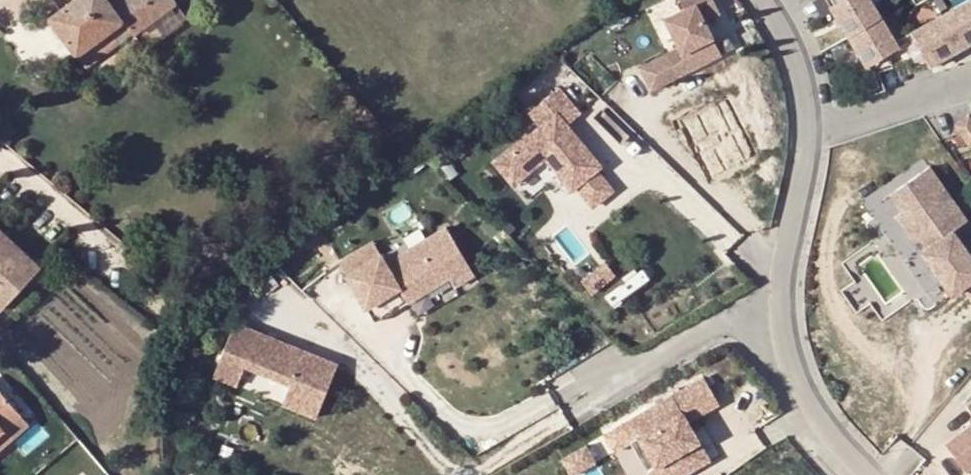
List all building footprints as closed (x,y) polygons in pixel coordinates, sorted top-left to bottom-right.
[(77,56),(122,22),(133,35),(174,4),(171,0),(127,0),(114,10),(109,4),(106,0),(74,0),(48,19),(77,56)] [(109,4),(114,10),(127,0),(114,0),(109,4)] [(709,0),(679,0),(676,1),(681,10),(661,21),(676,49),(687,71),(718,56),(701,23),(716,15),(709,0)] [(870,0),(824,0),(847,37),(880,16),(870,0)] [(941,15),(960,49),(970,42),(970,0),(967,0),(941,15)] [(941,15),(895,40),(898,47),(905,63),(909,72),(930,66),(960,49),(941,15)] [(895,40),(880,16),(847,37),(865,67),(858,71),(866,97),(884,91),(878,72),(874,61),(887,54),(898,47),(895,40)] [(122,22),(77,56),(87,70),(133,35),(122,22)] [(898,47),(887,54),(892,68),(905,63),(898,47)] [(687,71),(676,49),(664,54),(676,77),(687,71)] [(676,77),(664,54),(636,69),(648,92),(676,77)] [(892,68),(887,54),(874,61),(878,72),(892,68)] [(580,119),(557,91),(526,117),(538,130),(494,168),(512,189),(544,162),(570,194),(575,190),(594,174),(599,169),(567,131),(580,119)] [(952,230),(966,220),(928,167),(896,190),(909,207),(902,211),(897,216),(913,238),(919,234),(928,247),(922,251),(952,294),(963,286),(970,298),(970,256),(952,230)] [(610,194),(594,174),(575,190),(591,210),(610,194)] [(890,194),(902,211),(909,207),(896,190),(890,194)] [(0,229),(0,309),(40,265),(0,229)] [(445,232),(430,241),(436,250),(450,241),(445,232)] [(346,281),(375,328),(449,282),(455,291),(474,279),(450,241),(436,250),(430,241),(385,269),(380,260),(346,281)] [(606,260),(583,279),(594,293),(617,273),(606,260)] [(232,331),(211,385),(235,393),(242,374),(288,391),(281,411),(315,423),(335,370),(232,331)] [(622,423),(631,441),(640,436),(661,474),(684,474),(711,461),(689,422),(721,404),(706,377),(622,423)] [(25,413),(0,382),(0,434),(25,413)] [(25,413),(0,434),(0,451),(33,423),(25,413)] [(622,423),(605,433),(614,450),(631,441),(622,423)] [(946,443),(966,469),(970,465),(970,424),(946,443)] [(631,441),(650,474),(661,474),(640,436),(631,441)] [(582,441),(555,456),(566,474),(592,459),(582,441)]
